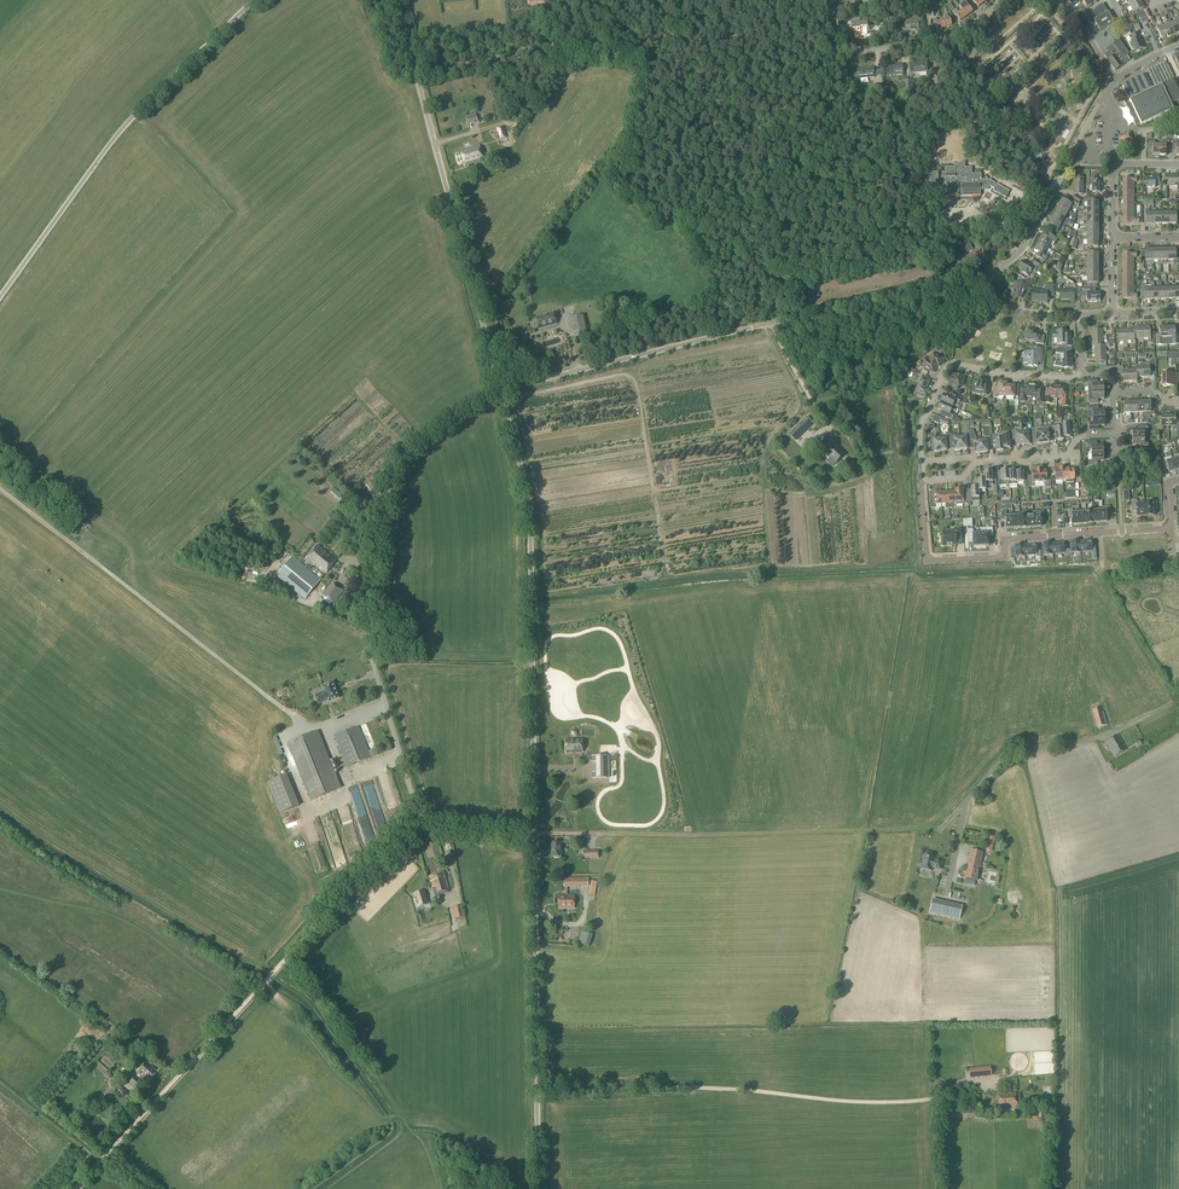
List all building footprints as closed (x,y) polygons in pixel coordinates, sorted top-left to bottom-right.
[(853,13),(860,12),(860,7),(859,7),(859,0),(850,0),(851,9),(853,8),(853,13)] [(934,0),(928,1),(929,12),(933,11),(932,5),(934,4),(934,8),(937,8),(935,1),(934,0)] [(1141,1),(1140,0),(1128,0),(1127,0),(1130,5),(1128,6),(1128,5),(1125,7),(1126,9),(1130,7),(1141,1)] [(505,1),(497,3),(498,10),(507,9),(505,1)] [(1128,13),(1129,15),(1133,13),(1144,8),(1141,1),(1130,7),(1133,11),(1131,12),(1128,13)] [(962,11),(966,17),(973,13),(968,6),(965,2),(959,7),(962,11)] [(1094,21),(1100,31),(1114,23),(1108,12),(1107,12),(1102,4),(1098,7),(1098,8),(1096,9),(1096,8),(1091,14),(1095,20),(1094,21)] [(953,11),(960,21),(966,17),(962,11),(959,13),(956,9),(953,11)] [(942,21),(945,28),(952,26),(949,18),(948,14),(944,15),(946,20),(942,21)] [(935,24),(937,31),(945,28),(942,21),(938,23),(937,18),(933,19),(935,24)] [(1156,28),(1161,39),(1167,36),(1160,21),(1158,18),(1157,19),(1156,19),(1158,22),(1160,26),(1156,28)] [(917,20),(905,22),(906,33),(919,32),(918,28),(917,20)] [(1174,35),(1178,33),(1178,30),(1175,21),(1175,22),(1171,23),(1170,20),(1167,21),(1174,35)] [(1160,21),(1167,36),(1168,38),(1174,35),(1167,21),(1161,23),(1160,21)] [(854,29),(855,38),(861,37),(861,36),(868,36),(867,27),(868,27),(867,22),(853,24),(853,29),(854,29)] [(1134,26),(1137,32),(1145,29),(1143,23),(1134,26)] [(1131,43),(1130,44),(1131,47),(1133,47),(1135,52),(1145,48),(1143,44),(1142,44),(1140,37),(1138,33),(1129,37),(1131,43)] [(1108,61),(1115,71),(1129,61),(1126,57),(1129,54),(1119,40),(1112,44),(1112,45),(1106,50),(1108,52),(1104,55),(1108,61)] [(909,64),(910,74),(927,72),(926,63),(909,64)] [(974,70),(982,81),(990,76),(982,64),(974,70)] [(1146,74),(1145,75),(1128,83),(1123,85),(1121,86),(1121,87),(1126,99),(1123,100),(1124,101),(1130,114),(1136,126),(1140,124),(1141,126),(1142,126),(1141,125),(1173,110),(1178,107),(1178,92),(1173,80),(1173,79),(1174,78),(1168,64),(1166,65),(1157,69),(1148,73),(1149,75),(1147,76),(1146,74)] [(886,67),(886,76),(903,74),(902,65),(886,67)] [(854,75),(854,80),(874,77),(873,68),(857,70),(858,74),(854,75)] [(963,73),(966,78),(972,73),(968,69),(963,73)] [(933,78),(934,89),(942,88),(941,77),(933,78)] [(476,114),(466,117),(468,124),(478,121),(476,114)] [(503,127),(497,129),(500,141),(507,138),(503,127)] [(1121,142),(1122,146),(1133,141),(1129,134),(1120,138),(1122,142),(1121,142)] [(1152,156),(1159,156),(1159,145),(1155,145),(1155,141),(1149,141),(1149,144),(1152,144),(1152,156)] [(1159,156),(1166,156),(1166,145),(1166,144),(1169,144),(1170,141),(1163,141),(1159,141),(1159,145),(1159,156)] [(479,146),(461,151),(463,159),(465,166),(483,161),(481,153),(479,146)] [(1015,205),(1023,210),(1030,198),(1018,191),(1016,194),(1001,186),(1001,187),(989,180),(987,180),(987,179),(986,178),(981,178),(981,174),(972,174),(972,168),(965,168),(965,163),(959,163),(959,164),(954,164),(954,168),(945,168),(945,173),(928,173),(929,183),(930,183),(930,192),(949,191),(949,196),(958,195),(958,197),(980,196),(980,189),(984,189),(984,186),(990,186),(991,187),(993,188),(991,192),(994,193),(991,198),(1008,207),(1011,201),(1015,204),(1015,205)] [(475,169),(478,178),(488,175),(485,166),(475,169)] [(1042,172),(1045,176),(1052,171),(1049,167),(1042,172)] [(1143,188),(1146,188),(1155,188),(1155,184),(1159,185),(1159,175),(1152,175),(1152,178),(1146,178),(1146,181),(1143,181),(1143,188)] [(1165,175),(1165,180),(1162,180),(1162,200),(1166,200),(1166,186),(1178,186),(1178,175),(1165,175)] [(1074,194),(1083,194),(1083,178),(1074,177),(1074,194)] [(1092,192),(1100,192),(1100,181),(1097,181),(1097,178),(1090,178),(1090,184),(1092,184),(1092,185),(1089,185),(1089,192),(1092,192)] [(1123,187),(1134,187),(1134,182),(1136,182),(1136,178),(1123,178),(1123,187)] [(1123,196),(1134,196),(1134,187),(1123,187),(1123,196)] [(1123,205),(1134,205),(1134,196),(1123,196),(1123,205)] [(1067,203),(1062,200),(1058,207),(1068,212),(1068,211),(1070,207),(1074,209),(1075,207),(1078,208),(1079,203),(1073,200),(1070,198),(1067,203)] [(1123,214),(1134,214),(1134,205),(1123,205),(1123,214)] [(1072,213),(1068,211),(1068,212),(1058,207),(1055,213),(1064,218),(1065,218),(1067,214),(1070,216),(1072,213)] [(1146,214),(1146,224),(1154,224),(1153,213),(1148,213),(1148,209),(1145,209),(1145,214),(1146,214)] [(1153,213),(1154,224),(1161,224),(1161,213),(1160,213),(1156,213),(1156,209),(1152,209),(1153,213)] [(1161,213),(1161,224),(1169,224),(1168,213),(1167,213),(1163,213),(1163,209),(1160,209),(1160,213),(1161,213)] [(1168,213),(1169,224),(1176,224),(1176,213),(1171,213),(1171,209),(1167,209),(1167,213),(1168,213)] [(1064,218),(1055,213),(1051,220),(1061,225),(1061,224),(1063,221),(1066,222),(1068,219),(1065,218),(1064,218)] [(1133,223),(1139,223),(1139,219),(1134,219),(1134,214),(1123,214),(1123,223),(1133,223)] [(1087,225),(1098,225),(1098,217),(1087,217),(1087,218),(1087,222),(1083,222),(1083,226),(1087,226),(1087,225)] [(1061,225),(1051,220),(1047,226),(1057,232),(1060,227),(1063,229),(1065,226),(1061,224),(1061,225)] [(1083,233),(1087,233),(1087,232),(1098,232),(1098,225),(1087,225),(1087,226),(1087,230),(1083,230),(1077,230),(1077,232),(1083,232),(1083,233)] [(1063,237),(1068,240),(1070,236),(1072,231),(1067,228),(1063,237)] [(1087,237),(1083,237),(1083,240),(1087,240),(1098,240),(1098,232),(1087,232),(1087,233),(1087,237)] [(1038,244),(1049,249),(1051,245),(1053,246),(1057,239),(1048,234),(1046,238),(1042,236),(1038,244)] [(1087,240),(1087,245),(1083,245),(1083,248),(1088,248),(1088,247),(1098,247),(1098,240),(1087,240)] [(972,251),(971,243),(962,245),(963,253),(972,251)] [(1036,257),(1045,262),(1049,254),(1046,253),(1049,249),(1038,244),(1034,251),(1038,253),(1036,257)] [(972,251),(975,261),(982,260),(987,259),(985,248),(980,249),(980,250),(972,251)] [(1142,270),(1146,270),(1146,264),(1154,264),(1154,261),(1153,261),(1153,249),(1145,249),(1145,262),(1142,262),(1142,270)] [(1153,261),(1154,261),(1158,261),(1158,264),(1161,264),(1162,264),(1162,261),(1161,261),(1160,249),(1153,249),(1153,261)] [(1168,249),(1160,249),(1161,261),(1162,261),(1162,264),(1169,264),(1169,261),(1168,261),(1168,249)] [(1168,261),(1169,261),(1169,260),(1173,260),(1173,264),(1178,264),(1178,253),(1175,253),(1175,249),(1168,249),(1168,261)] [(1123,253),(1122,263),(1134,263),(1134,258),(1136,258),(1136,253),(1123,253)] [(1021,272),(1028,277),(1029,274),(1033,268),(1022,261),(1018,268),(1022,270),(1021,272)] [(1033,271),(1037,273),(1041,265),(1035,262),(1034,265),(1036,266),(1033,271)] [(1122,263),(1122,271),(1134,271),(1134,263),(1122,263)] [(1122,271),(1122,280),(1134,280),(1134,271),(1122,271)] [(1098,276),(1087,276),(1087,281),(1083,281),(1083,285),(1088,285),(1088,284),(1098,284),(1098,276)] [(1122,280),(1122,289),(1134,289),(1134,280),(1122,280)] [(1011,296),(1021,299),(1023,292),(1027,293),(1031,283),(1024,281),(1023,285),(1015,282),(1011,296)] [(1070,299),(1070,304),(1074,304),(1074,296),(1079,295),(1079,292),(1079,287),(1074,284),(1074,290),(1061,290),(1061,287),(1056,287),(1056,295),(1059,295),(1059,300),(1070,299)] [(1144,297),(1144,300),(1153,300),(1152,289),(1151,289),(1151,285),(1146,285),(1146,284),(1141,284),(1141,297),(1144,297)] [(1041,303),(1046,303),(1047,296),(1052,296),(1053,286),(1045,285),(1045,291),(1032,290),(1031,302),(1042,302),(1041,303)] [(1153,300),(1160,300),(1160,289),(1158,289),(1154,289),(1154,285),(1151,285),(1151,289),(1152,289),(1153,300)] [(1160,289),(1160,300),(1168,300),(1168,288),(1166,288),(1162,289),(1162,285),(1159,285),(1158,285),(1158,289),(1160,289)] [(1168,288),(1168,300),(1176,299),(1175,288),(1173,288),(1169,288),(1169,285),(1166,285),(1166,288),(1168,288)] [(1079,287),(1079,292),(1087,292),(1087,302),(1100,302),(1100,292),(1090,292),(1090,287),(1079,287)] [(1122,298),(1137,298),(1137,294),(1134,294),(1134,289),(1122,289),(1122,298)] [(549,314),(552,325),(557,323),(554,312),(549,314)] [(536,317),(539,328),(552,325),(549,314),(536,317)] [(572,318),(576,336),(588,333),(584,315),(572,318)] [(1134,327),(1134,330),(1134,339),(1140,338),(1140,342),(1143,342),(1143,338),(1142,338),(1142,327),(1134,327)] [(1150,327),(1142,327),(1142,338),(1143,338),(1148,338),(1148,342),(1151,342),(1151,338),(1150,338),(1150,327)] [(1156,336),(1156,345),(1163,345),(1163,338),(1167,337),(1167,327),(1159,328),(1159,335),(1156,336)] [(1167,327),(1167,337),(1172,337),(1172,344),(1178,344),(1178,335),(1175,335),(1175,327),(1167,327)] [(1091,330),(1091,338),(1103,338),(1103,336),(1103,332),(1106,332),(1106,328),(1102,328),(1102,330),(1091,330)] [(1035,343),(1043,344),(1044,336),(1040,335),(1041,332),(1036,332),(1036,330),(1027,329),(1026,340),(1035,341),(1035,343)] [(1124,341),(1124,345),(1128,345),(1127,341),(1126,341),(1126,330),(1118,330),(1118,342),(1124,341)] [(1126,341),(1127,341),(1132,341),(1132,345),(1136,345),(1135,341),(1134,341),(1134,339),(1134,330),(1126,330),(1126,341)] [(1067,344),(1067,346),(1071,346),(1071,339),(1067,339),(1067,331),(1057,331),(1057,334),(1055,334),(1055,338),(1057,338),(1057,344),(1067,344)] [(1103,338),(1091,338),(1092,346),(1094,346),(1103,346),(1103,344),(1103,340),(1107,339),(1107,337),(1107,336),(1103,336),(1103,338)] [(1112,344),(1103,344),(1103,346),(1094,346),(1094,354),(1106,354),(1106,352),(1106,347),(1109,347),(1112,347),(1112,344)] [(1028,366),(1037,366),(1037,363),(1042,363),(1042,349),(1035,349),(1034,353),(1024,352),(1024,363),(1028,363),(1028,366)] [(1058,367),(1060,367),(1062,368),(1063,368),(1065,368),(1066,368),(1072,367),(1071,354),(1066,354),(1066,350),(1057,349),(1057,353),(1063,354),(1064,360),(1062,362),(1055,361),(1055,366),(1058,367)] [(1109,352),(1106,352),(1106,354),(1094,354),(1095,362),(1106,362),(1106,355),(1110,355),(1109,352)] [(920,367),(932,372),(934,369),(935,370),(938,363),(939,363),(939,364),(940,364),(940,363),(943,358),(933,353),(929,361),(924,359),(920,367)] [(1143,367),(1143,378),(1150,378),(1149,372),(1154,372),(1154,363),(1149,363),(1149,367),(1143,367)] [(1161,374),(1162,386),(1174,386),(1173,373),(1161,374)] [(948,386),(957,390),(959,385),(962,386),(964,376),(953,374),(948,386)] [(915,393),(925,397),(928,389),(926,388),(929,380),(921,377),(915,393)] [(971,393),(983,396),(983,395),(987,396),(990,385),(985,384),(986,381),(978,379),(977,382),(973,382),(971,393)] [(1088,384),(1088,392),(1104,391),(1103,383),(1097,384),(1097,380),(1088,380),(1088,384)] [(1006,395),(1006,384),(998,383),(998,388),(994,387),(994,395),(994,398),(997,398),(1001,395),(1006,395)] [(1006,397),(1014,397),(1018,397),(1018,389),(1014,389),(1014,385),(1006,384),(1006,395),(1006,397)] [(1027,397),(1031,397),(1032,385),(1025,384),(1024,388),(1024,389),(1020,389),(1020,402),(1024,402),(1026,402),(1027,397)] [(1036,402),(1043,403),(1043,390),(1040,390),(1039,388),(1039,385),(1032,385),(1031,397),(1036,398),(1036,402)] [(1051,399),(1057,399),(1057,386),(1050,385),(1050,391),(1046,391),(1045,399),(1045,404),(1051,404),(1051,399)] [(1062,406),(1068,407),(1068,392),(1064,392),(1064,386),(1057,386),(1057,399),(1062,399),(1062,406)] [(1089,399),(1089,404),(1098,404),(1098,399),(1104,399),(1104,391),(1088,392),(1088,400),(1089,399)] [(953,408),(957,409),(958,410),(961,403),(960,402),(961,399),(947,393),(946,396),(944,395),(940,402),(941,402),(953,408)] [(955,414),(957,409),(953,408),(941,402),(938,410),(940,411),(939,414),(952,420),(955,414)] [(1144,413),(1144,415),(1150,415),(1155,415),(1154,408),(1150,408),(1150,402),(1144,402),(1144,413)] [(1092,411),(1093,418),(1104,418),(1104,410),(1098,410),(1098,406),(1089,406),(1089,411),(1092,411)] [(1163,426),(1168,426),(1168,414),(1161,415),(1161,417),(1157,417),(1158,432),(1161,432),(1163,429),(1163,426)] [(1177,433),(1178,433),(1178,416),(1175,416),(1175,414),(1168,414),(1168,426),(1174,426),(1174,429),(1176,431),(1177,433)] [(932,421),(938,424),(939,422),(941,418),(935,415),(932,421)] [(789,434),(795,441),(813,424),(807,417),(789,434)] [(1089,423),(1090,430),(1099,430),(1098,426),(1105,426),(1104,418),(1093,418),(1093,423),(1089,423)] [(1062,428),(1063,438),(1070,437),(1069,431),(1073,431),(1072,421),(1068,422),(1069,424),(1062,425),(1062,428)] [(1132,429),(1132,437),(1144,437),(1144,429),(1147,429),(1147,425),(1138,425),(1138,429),(1132,429)] [(1052,426),(1052,427),(1053,435),(1056,435),(1056,441),(1063,440),(1063,438),(1062,428),(1058,428),(1058,426),(1052,426)] [(1053,435),(1052,427),(1042,428),(1043,443),(1050,443),(1049,437),(1053,437),(1053,435)] [(1032,429),(1033,439),(1036,438),(1037,444),(1043,443),(1042,428),(1032,429)] [(1022,433),(1023,445),(1029,444),(1029,439),(1033,439),(1032,429),(1028,429),(1028,432),(1022,433)] [(974,444),(975,453),(981,453),(980,441),(977,441),(973,430),(969,431),(970,441),(971,445),(974,444)] [(1012,432),(1012,440),(1016,440),(1017,445),(1023,445),(1022,433),(1019,433),(1019,430),(1018,430),(1012,430),(1012,432)] [(966,441),(970,441),(969,431),(965,431),(966,433),(963,433),(963,437),(960,437),(961,449),(967,449),(966,441)] [(1002,436),(1003,448),(1010,448),(1009,442),(1012,442),(1012,440),(1012,432),(1008,433),(1008,435),(1002,436)] [(946,443),(950,443),(949,435),(945,435),(946,439),(939,439),(940,451),(947,451),(946,443)] [(954,450),(961,449),(960,437),(953,438),(953,435),(949,435),(950,443),(954,442),(954,450)] [(934,452),(940,451),(939,439),(936,439),(936,436),(929,437),(930,447),(934,447),(934,452)] [(980,441),(981,453),(988,452),(987,447),(991,447),(990,436),(984,437),(984,440),(980,441)] [(996,445),(996,451),(1003,451),(1003,448),(1002,436),(995,436),(992,436),(992,446),(996,445)] [(1139,445),(1139,449),(1148,449),(1148,442),(1144,442),(1144,437),(1132,437),(1132,445),(1139,445)] [(821,452),(835,464),(844,453),(830,441),(821,452)] [(1091,449),(1091,454),(1103,453),(1103,445),(1097,446),(1096,442),(1087,442),(1088,449),(1091,449)] [(1088,462),(1088,466),(1097,466),(1097,461),(1103,461),(1103,453),(1091,454),(1092,461),(1088,462)] [(1171,474),(1178,472),(1174,460),(1168,462),(1171,474)] [(1051,475),(1052,487),(1056,487),(1055,481),(1062,480),(1062,468),(1058,469),(1054,470),(1055,475),(1051,475)] [(1062,468),(1062,480),(1066,480),(1066,483),(1074,482),(1073,473),(1069,474),(1069,468),(1065,469),(1065,468),(1062,468)] [(1010,485),(1008,471),(1008,470),(1001,470),(1001,472),(997,473),(999,486),(1010,485)] [(1016,483),(1017,483),(1016,472),(1016,470),(1008,471),(1010,485),(1017,485),(1016,483)] [(1035,483),(1040,482),(1039,470),(1035,470),(1035,471),(1032,471),(1032,477),(1028,477),(1028,481),(1029,487),(1035,486),(1035,483)] [(1044,482),(1045,488),(1051,487),(1050,475),(1046,476),(1046,470),(1042,471),(1042,470),(1039,470),(1040,482),(1044,482)] [(984,472),(985,479),(985,482),(986,486),(993,485),(992,481),(996,481),(995,473),(992,473),(992,471),(984,472)] [(1024,481),(1028,481),(1028,477),(1027,473),(1023,473),(1023,471),(1016,472),(1017,483),(1024,482),(1024,481)] [(977,480),(978,487),(978,490),(979,490),(986,490),(986,486),(985,482),(985,479),(977,480)] [(967,490),(967,493),(968,505),(970,505),(970,502),(980,501),(979,497),(979,490),(978,490),(978,487),(971,487),(971,490),(967,490)] [(955,490),(955,491),(956,503),(956,505),(966,504),(966,506),(968,506),(968,505),(967,493),(963,494),(962,489),(955,490)] [(942,504),(941,493),(940,491),(936,492),(937,493),(933,493),(933,494),(929,495),(930,508),(935,508),(935,505),(942,504)] [(948,492),(949,509),(952,508),(952,503),(956,503),(955,491),(948,492)] [(946,504),(946,509),(949,509),(948,492),(941,493),(942,504),(946,504)] [(1145,517),(1144,504),(1144,502),(1136,502),(1136,500),(1131,501),(1132,510),(1136,510),(1137,517),(1145,517)] [(1145,504),(1144,504),(1145,517),(1153,516),(1153,509),(1157,509),(1156,501),(1152,501),(1152,503),(1145,504)] [(1099,510),(1100,522),(1107,522),(1107,514),(1110,514),(1110,506),(1102,507),(1102,510),(1099,510)] [(1080,524),(1079,512),(1079,511),(1072,511),(1072,509),(1068,510),(1069,517),(1072,517),(1073,525),(1080,524)] [(1034,527),(1041,527),(1041,519),(1044,519),(1043,511),(1040,512),(1040,515),(1033,516),(1034,527)] [(1014,528),(1013,516),(1013,515),(1006,515),(1006,512),(1001,512),(1001,521),(1006,521),(1007,528),(1014,528)] [(955,530),(942,531),(943,540),(944,542),(942,542),(941,544),(941,546),(943,547),(945,547),(946,545),(946,544),(950,544),(950,545),(956,545),(956,539),(961,539),(961,528),(955,528),(955,530)] [(986,546),(989,546),(988,540),(988,536),(990,536),(993,536),(993,528),(987,528),(988,532),(980,532),(981,548),(986,547),(986,546)] [(973,532),(973,529),(968,529),(968,540),(973,540),(973,543),(973,547),(976,547),(976,548),(981,548),(980,532),(973,532)] [(1075,553),(1083,552),(1083,551),(1082,541),(1082,540),(1073,540),(1074,549),(1071,549),(1071,555),(1075,554),(1075,553)] [(1093,540),(1082,541),(1083,551),(1094,550),(1094,552),(1097,552),(1097,546),(1094,546),(1093,540)] [(1056,543),(1056,542),(1047,542),(1047,551),(1044,551),(1045,556),(1048,556),(1048,554),(1056,554),(1056,553),(1056,543)] [(1067,542),(1056,543),(1056,553),(1067,552),(1067,554),(1071,554),(1071,548),(1067,548),(1067,542)] [(1029,544),(1029,543),(1020,544),(1021,552),(1018,553),(1018,558),(1022,558),(1022,556),(1030,556),(1030,554),(1029,544)] [(1040,544),(1029,544),(1030,554),(1041,554),(1041,556),(1044,555),(1044,550),(1041,550),(1040,544)] [(315,566),(326,574),(336,561),(326,553),(327,552),(324,550),(323,550),(317,546),(306,560),(314,567),(315,566)] [(277,576),(305,599),(321,580),(292,557),(277,576)] [(324,601),(330,605),(332,602),(334,604),(343,592),(332,583),(323,595),(326,598),(324,601)] [(376,673),(367,675),(369,681),(377,679),(376,673)] [(329,702),(330,702),(339,698),(339,697),(333,683),(333,682),(332,682),(332,683),(323,686),(322,686),(323,687),(325,691),(316,695),(315,695),(315,696),(316,696),(318,701),(318,702),(318,701),(327,698),(329,702)] [(1097,725),(1098,727),(1107,725),(1103,712),(1102,712),(1100,707),(1092,710),(1093,711),(1091,711),(1095,726),(1097,725)] [(335,736),(347,767),(371,758),(358,727),(335,736)] [(287,744),(310,801),(341,788),(318,731),(287,744)] [(1106,742),(1115,757),(1126,750),(1117,735),(1106,742)] [(566,753),(583,753),(583,739),(565,739),(565,740),(565,741),(564,741),(565,753),(566,753)] [(592,772),(592,779),(607,778),(607,756),(591,756),(591,762),(595,762),(596,772),(592,772)] [(267,783),(280,814),(300,806),(287,775),(267,783)] [(287,826),(304,819),(301,814),(285,820),(287,826)] [(552,843),(552,858),(562,857),(562,843),(552,843)] [(973,862),(973,865),(980,867),(983,853),(971,850),(969,860),(973,862)] [(583,851),(583,859),(598,859),(598,851),(583,851)] [(933,860),(934,857),(924,855),(921,869),(931,871),(932,868),(941,869),(942,862),(933,860)] [(977,880),(980,867),(973,865),(972,869),(967,868),(965,878),(977,880)] [(429,877),(432,887),(436,886),(438,894),(449,890),(444,873),(429,877)] [(564,879),(564,887),(578,887),(578,886),(588,886),(588,878),(564,879)] [(589,896),(594,897),(597,882),(591,881),(589,896)] [(413,894),(417,908),(429,905),(424,890),(413,894)] [(558,896),(558,909),(575,908),(574,896),(558,896)] [(930,913),(959,919),(962,906),(933,899),(930,913)] [(556,900),(549,901),(550,911),(558,909),(556,900)] [(452,908),(454,919),(465,917),(463,906),(452,908)] [(581,944),(589,946),(592,934),(585,932),(581,944)] [(136,1072),(148,1082),(157,1072),(145,1062),(136,1072)] [(969,1069),(970,1078),(990,1075),(990,1067),(969,1069)] [(123,1077),(135,1087),(140,1081),(129,1071),(123,1077)] [(96,1101),(101,1106),(114,1091),(109,1086),(96,1101)] [(999,1095),(1000,1108),(1017,1106),(1015,1093),(999,1095)]
